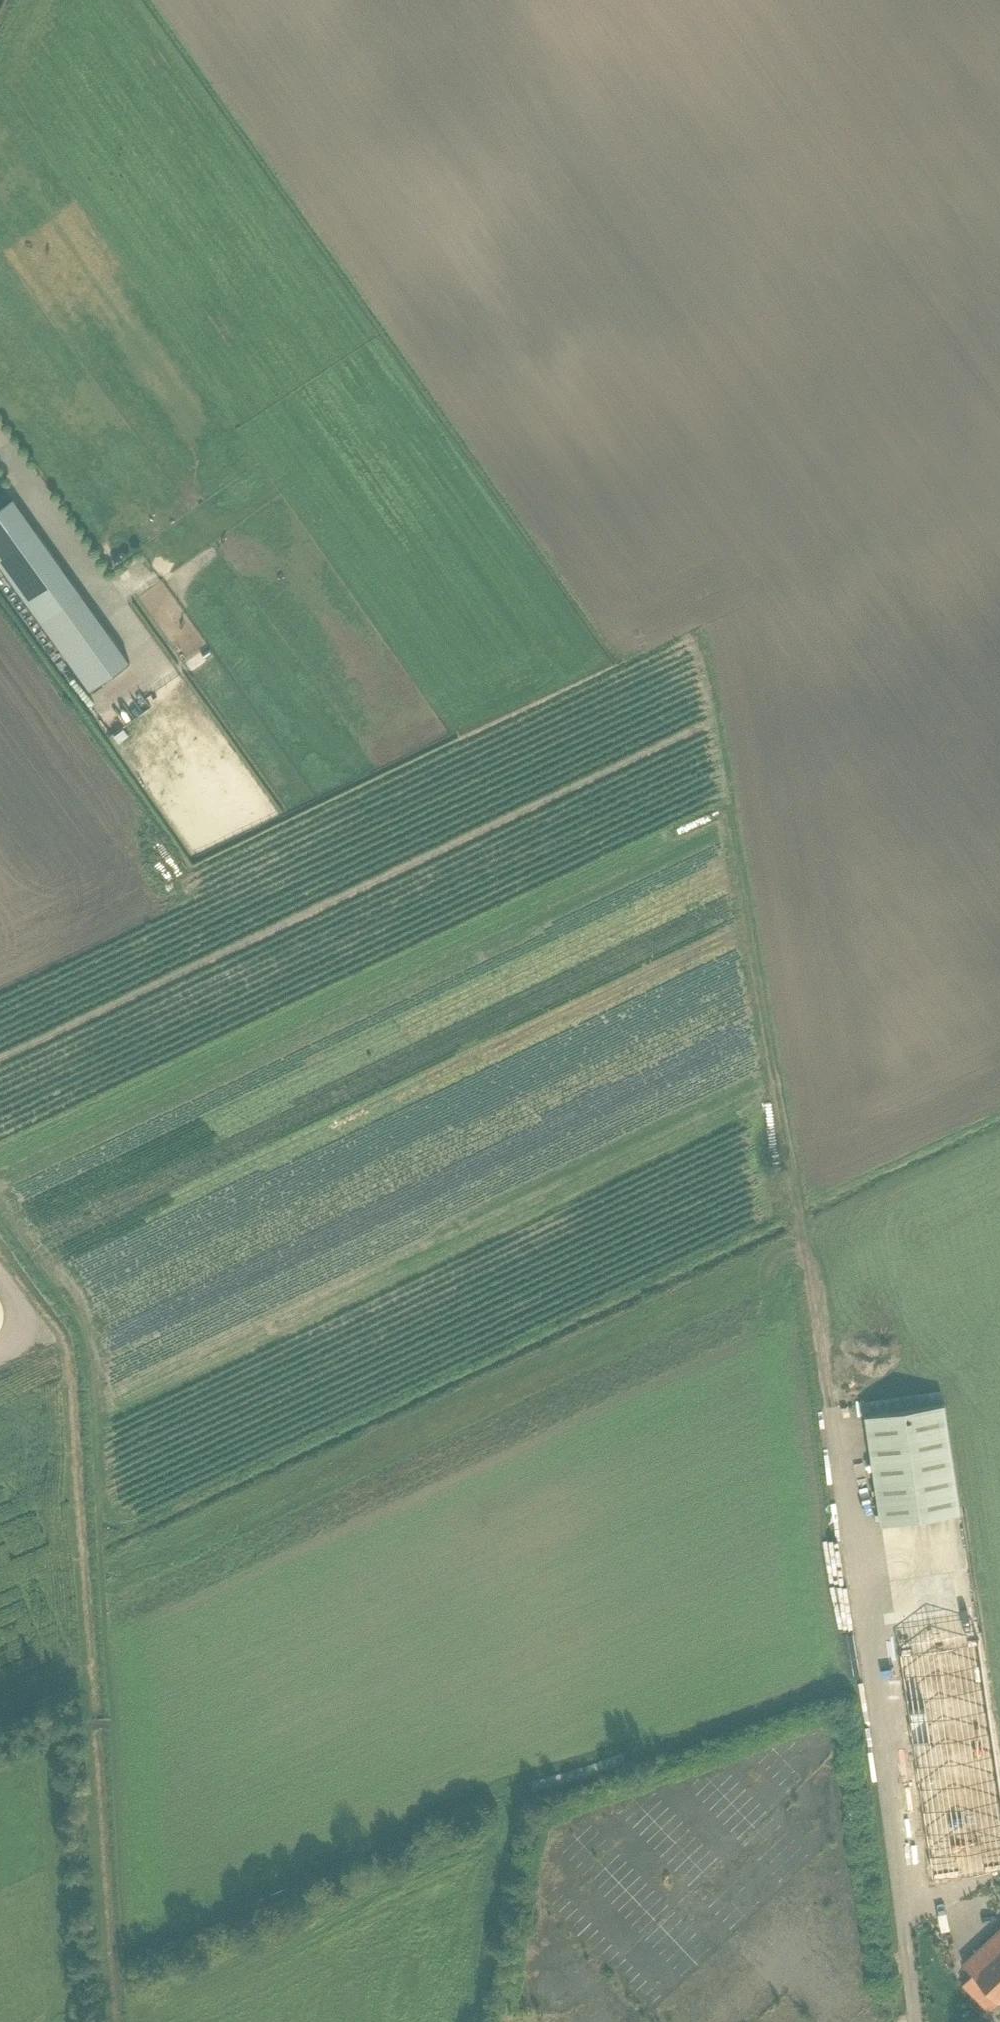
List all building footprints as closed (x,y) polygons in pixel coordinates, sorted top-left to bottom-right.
[(38,532),(12,497),(0,506),(0,567),(28,606),(77,674),(118,645),(69,577),(70,576),(38,532)] [(865,1416),(881,1525),(961,1513),(945,1404),(865,1416)] [(901,1656),(933,1881),(999,1871),(999,1787),(980,1645),(901,1656)] [(963,1984),(988,2011),(999,1999),(999,1927),(963,1962),(974,1973),(963,1984)]
